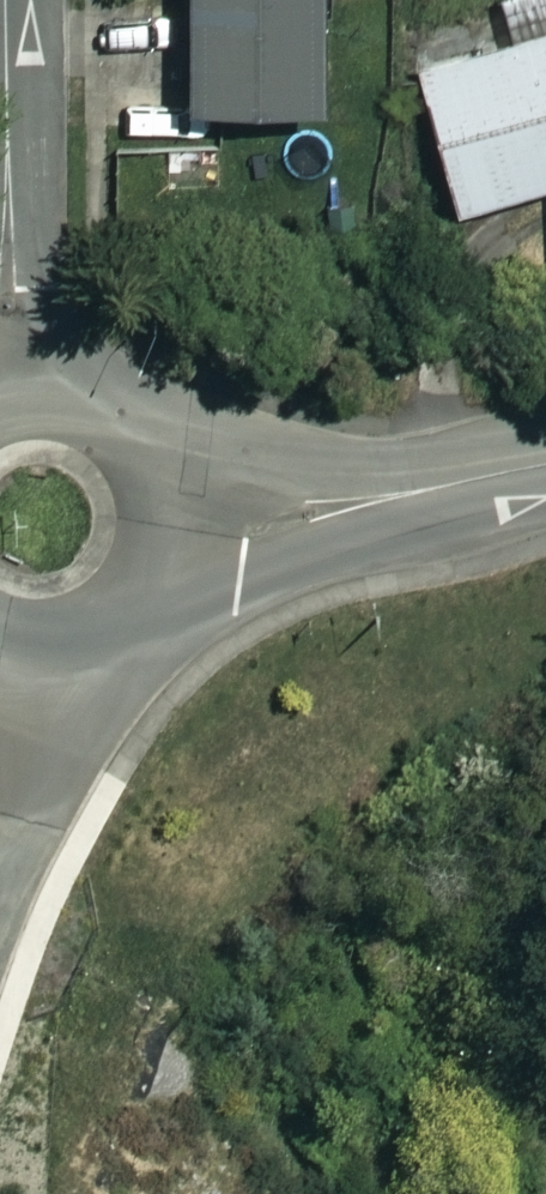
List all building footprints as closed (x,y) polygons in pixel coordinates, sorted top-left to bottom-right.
[(315,0),(175,0),(175,92),(315,92),(315,0)] [(408,67),(448,199),(545,170),(545,25),(408,67)]
